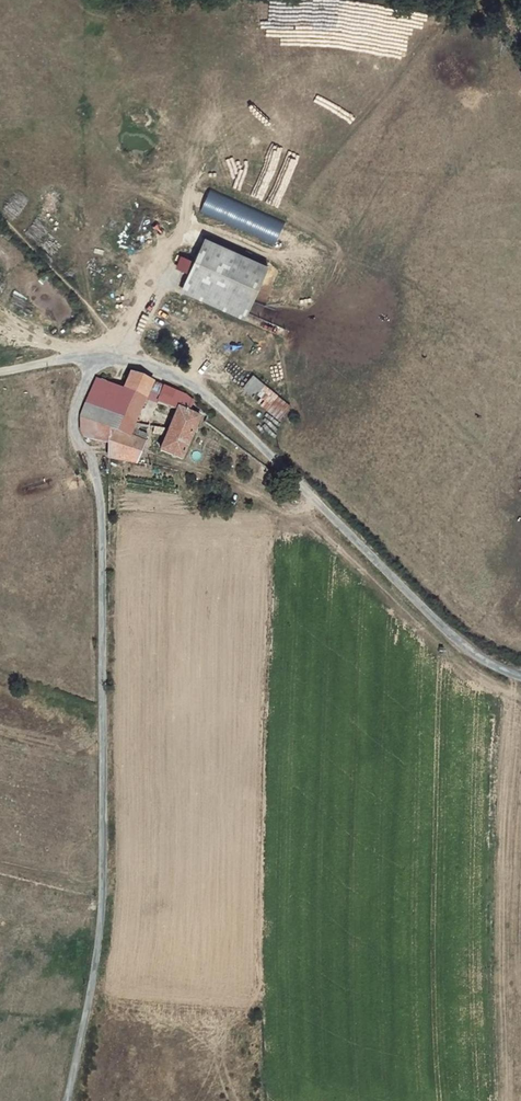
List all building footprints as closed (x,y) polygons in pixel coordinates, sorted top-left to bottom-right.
[(276,245),(286,221),(209,190),(199,214),(276,245)] [(193,243),(172,293),(234,320),(255,269),(193,243)] [(96,380),(86,402),(139,421),(146,402),(152,383),(130,374),(123,390),(96,380)] [(254,374),(240,389),(277,421),(291,407),(254,374)] [(146,402),(157,406),(164,388),(152,383),(146,402)] [(164,388),(157,406),(176,413),(171,432),(189,439),(198,416),(192,414),(194,404),(183,396),(164,388)] [(107,445),(106,432),(143,444),(146,434),(136,430),(139,421),(86,402),(78,420),(78,430),(84,439),(107,445)] [(107,445),(107,458),(136,463),(143,444),(106,432),(107,445)] [(171,432),(164,454),(182,460),(189,439),(171,432)]
